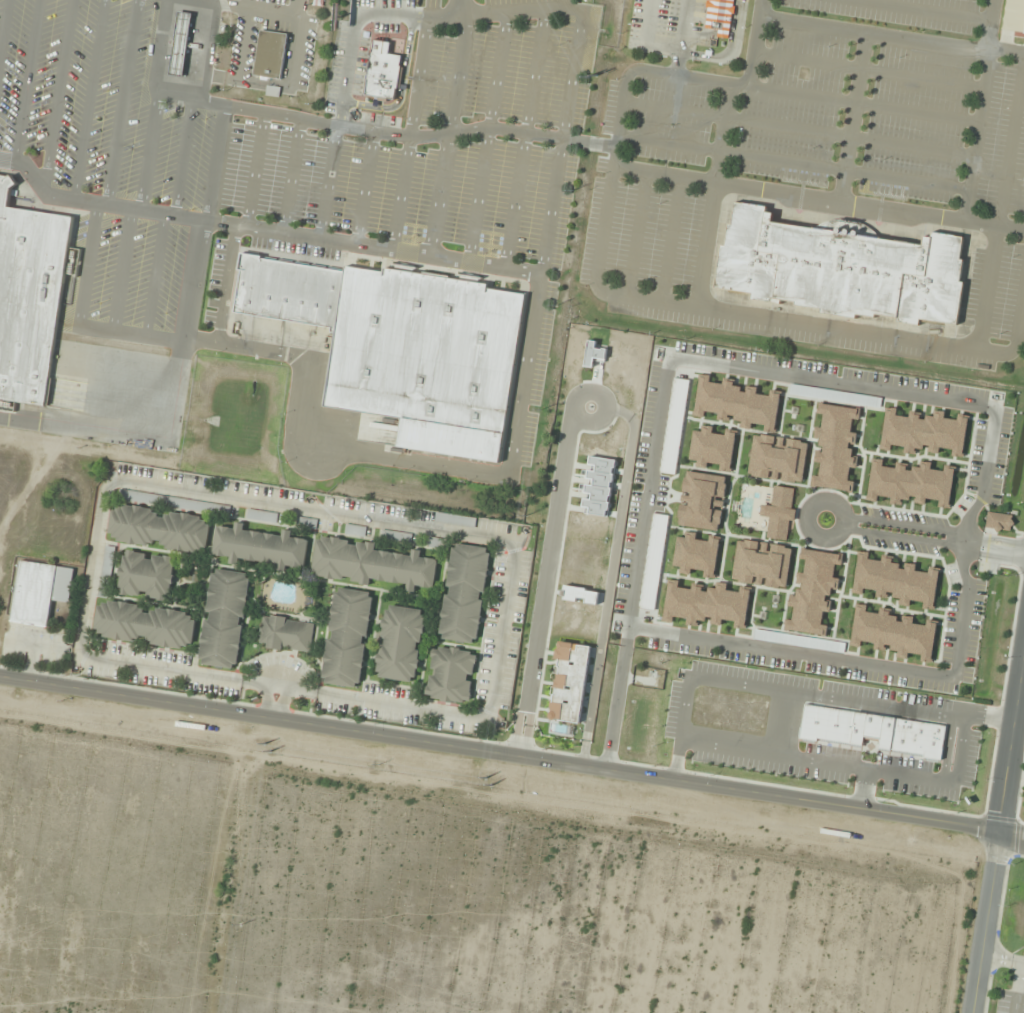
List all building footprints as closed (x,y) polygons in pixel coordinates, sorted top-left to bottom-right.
[(707,1),(705,0),(704,8),(706,8),(703,28),(716,30),(715,37),(726,39),(730,14),(732,14),(733,6),(731,6),(732,0),(707,0),(707,1)] [(170,76),(184,78),(193,14),(179,11),(170,76)] [(258,31),(286,35),(279,80),(251,76),(258,31)] [(372,40),(389,42),(387,55),(400,57),(398,67),(399,67),(395,90),(394,89),(393,101),(363,97),(372,40)] [(12,412),(0,410),(0,176),(9,177),(15,185),(9,189),(7,207),(73,218),(69,246),(80,248),(76,279),(73,278),(69,305),(59,304),(43,407),(14,403),(12,412)] [(720,244),(713,287),(749,293),(749,298),(778,303),(779,299),(794,302),(794,305),(821,310),(820,313),(853,319),(854,313),(872,316),(873,312),(898,316),(897,320),(916,323),(918,319),(957,325),(963,282),(959,281),(962,259),(958,259),(962,237),(929,232),(928,238),(920,236),(919,245),(770,222),(771,213),(764,212),(765,207),(734,202),(731,224),(727,223),(724,246),(720,244)] [(240,254),(260,257),(260,260),(343,272),(334,333),(329,333),(330,328),(233,314),(240,271),(237,271),(240,254)] [(343,272),(344,267),(382,272),(382,269),(394,270),(394,267),(390,266),(390,265),(414,269),(414,270),(410,269),(410,274),(458,281),(459,277),(455,276),(455,275),(481,278),(480,281),(476,280),(476,283),(486,285),(486,288),(524,294),(497,464),(396,448),(400,419),(322,407),(334,333),(343,272)] [(696,416),(716,418),(715,423),(765,429),(765,431),(776,432),(781,392),(770,391),(769,395),(757,394),(757,389),(734,386),(735,380),(724,379),(724,384),(711,382),(712,376),(700,375),(696,416)] [(689,380),(673,378),(661,474),(677,476),(689,380)] [(850,493),(861,409),(819,403),(814,440),(820,440),(814,488),(850,493)] [(966,456),(967,416),(958,415),(958,419),(945,419),(945,413),(910,412),(910,417),(899,416),(899,409),(884,409),(882,452),(966,456)] [(737,430),(695,426),(691,467),(733,471),(737,430)] [(803,484),(809,441),(755,434),(749,477),(803,484)] [(955,468),(871,460),(868,501),(951,508),(955,468)] [(727,476),(685,471),(678,526),(720,531),(723,509),(714,508),(716,498),(724,499),(727,476)] [(767,538),(790,541),(795,510),(792,509),(795,489),(775,486),(772,506),(763,505),(761,517),(770,519),(767,538)] [(205,555),(211,519),(114,503),(108,539),(205,555)] [(640,609),(656,611),(669,515),(653,513),(640,609)] [(1012,531),(1012,514),(986,514),(986,531),(1012,531)] [(317,521),(298,517),(296,526),(315,530),(317,521)] [(305,568),(309,539),(291,537),(292,531),(283,530),(283,535),(245,530),(246,524),(236,522),(235,528),(217,526),(214,555),(230,557),(229,564),(239,565),(240,560),(286,565),(286,566),(305,568)] [(365,536),(366,527),(347,525),(346,534),(365,536)] [(716,576),(720,538),(679,534),(675,573),(693,575),(693,574),(716,576)] [(438,559),(421,557),(421,551),(413,550),(412,555),(375,550),(376,543),(318,536),(313,576),(370,583),(370,580),(407,584),(406,590),(416,592),(417,586),(434,588),(438,559)] [(445,540),(430,538),(429,546),(444,549),(445,540)] [(792,549),(761,544),(761,541),(738,538),(732,581),(787,589),(792,549)] [(440,639),(478,644),(491,548),(453,543),(440,639)] [(839,553),(802,548),(796,595),(791,594),(786,631),(828,636),(839,553)] [(120,596),(172,600),(175,556),(123,551),(120,596)] [(935,608),(940,568),(929,567),(928,572),(917,570),(917,565),(893,562),(893,556),(883,555),(882,560),(869,559),(870,552),(858,551),(853,592),(899,597),(898,604),(935,608)] [(12,622),(48,626),(52,601),(70,603),(74,568),(20,561),(12,622)] [(213,567),(200,664),(238,669),(251,573),(213,567)] [(750,590),(668,582),(664,620),(746,628),(750,590)] [(322,683),(361,688),(373,592),(334,587),(322,683)] [(95,637),(193,647),(197,613),(146,608),(146,605),(99,600),(95,637)] [(376,678),(417,683),(426,610),(385,605),(376,678)] [(850,647),(910,654),(921,656),(920,661),(932,662),(937,624),(915,621),(915,616),(855,609),(850,647)] [(310,654),(315,624),(263,615),(258,645),(310,654)] [(477,650),(432,645),(427,699),(472,704),(477,650)]
